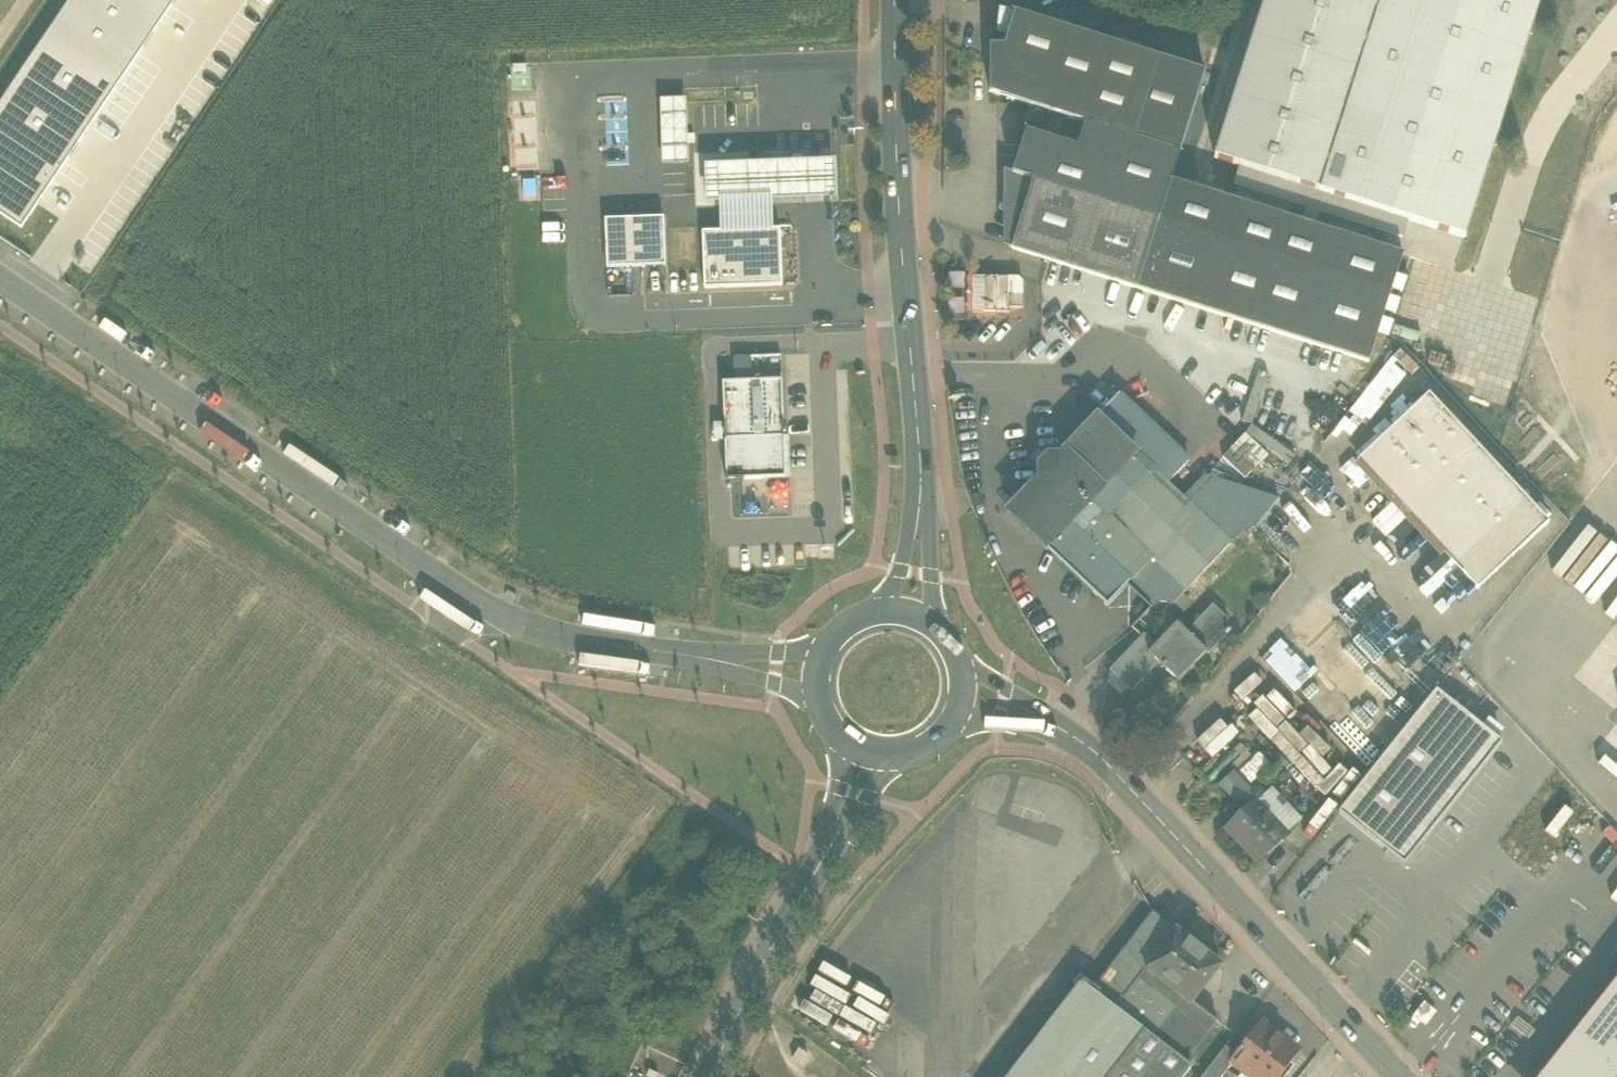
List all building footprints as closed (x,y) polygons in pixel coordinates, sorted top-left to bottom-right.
[(0,107),(0,215),(22,230),(177,0),(72,0),(0,107)] [(1319,194),(1381,0),(1265,0),(1214,160),(1319,194)] [(1541,0),(1381,0),(1319,194),(1464,240),(1541,0)] [(1084,124),(1135,139),(1160,61),(1015,15),(1004,48),(990,48),(990,94),(1084,124)] [(1205,75),(1160,61),(1135,139),(1180,154),(1205,75)] [(659,101),(662,166),(688,165),(686,100),(659,101)] [(1026,205),(1011,250),(1137,290),(1171,182),(1180,154),(1135,139),(1084,124),(1076,149),(1025,132),(1012,175),(1033,182),(1026,205)] [(705,205),(719,204),(772,202),(837,200),(835,161),(704,166),(705,205)] [(1004,198),(1026,205),(1033,182),(1012,175),(1004,173),(1004,198)] [(1403,256),(1194,189),(1171,182),(1137,290),(1369,363),(1403,256)] [(1026,205),(1004,198),(1003,197),(1003,247),(1011,250),(1026,205)] [(719,204),(720,233),(773,231),(772,202),(719,204)] [(605,221),(607,269),(665,266),(663,218),(605,221)] [(703,234),(705,290),(782,287),(780,231),(773,231),(720,233),(703,234)] [(983,313),(983,278),(972,278),(972,313),(983,313)] [(1009,279),(983,278),(983,313),(1009,313),(1009,309),(1023,309),(1023,283),(1018,279),(1009,279)] [(734,383),(782,382),(781,357),(733,359),(734,383)] [(734,383),(722,384),(724,425),(724,428),(719,428),(720,441),(725,441),(725,443),(726,482),(763,480),(785,479),(784,454),(778,449),(778,440),(784,439),(784,438),(782,382),(734,383)] [(1357,462),(1461,573),(1532,506),(1428,395),(1357,462)] [(1243,531),(1247,536),(1255,530),(1279,499),(1204,477),(1183,499),(1168,485),(1189,462),(1119,397),(1062,455),(1046,456),(1037,466),(1037,482),(1008,514),(1107,608),(1126,587),(1150,610),(1161,603),(1171,607),(1243,531)] [(724,428),(724,425),(713,425),(714,443),(725,443),(725,441),(720,441),(719,428),(724,428)] [(789,438),(784,438),(784,439),(778,440),(778,449),(784,454),(785,479),(763,480),(763,482),(791,481),(789,438)] [(1548,523),(1532,506),(1461,573),(1477,590),(1548,523)] [(1196,628),(1187,637),(1206,657),(1230,631),(1224,624),(1227,621),(1213,607),(1193,626),(1196,628)] [(1176,686),(1206,657),(1187,637),(1177,627),(1155,648),(1147,656),(1157,667),(1176,686)] [(1108,674),(1129,694),(1157,667),(1147,656),(1155,648),(1144,638),(1108,674)] [(1383,849),(1404,865),(1420,845),(1501,743),(1436,691),(1338,813),(1383,849)] [(1219,789),(1243,816),(1254,806),(1245,797),(1250,792),(1235,775),(1219,789)] [(1587,840),(1535,798),(1497,846),(1549,888),(1587,840)] [(1256,804),(1254,806),(1243,816),(1225,831),(1257,866),(1287,838),(1256,804)] [(1383,849),(1381,852),(1404,871),(1424,848),(1420,845),(1404,865),(1383,849)] [(1103,981),(1132,1004),(1153,977),(1145,971),(1175,932),(1153,916),(1103,981)] [(1153,977),(1190,1005),(1192,1003),(1220,967),(1175,932),(1145,971),(1153,977)] [(1132,1004),(1124,1015),(1079,1072),(1085,1076),(1176,1076),(1186,1065),(1218,1023),(1192,1003),(1190,1005),(1153,977),(1132,1004)] [(1566,1076),(1556,1068),(1572,1048),(1582,1056),(1616,1011),(1616,979),(1539,1076),(1566,1076)] [(1095,992),(1124,1015),(1132,1004),(1103,981),(1095,992)] [(1095,992),(1081,982),(1008,1076),(1030,1076),(1095,992)] [(1079,1072),(1124,1015),(1095,992),(1030,1076),(1085,1076),(1079,1072)] [(1582,1056),(1572,1048),(1556,1068),(1566,1076),(1616,1076),(1616,1011),(1582,1056)] [(1299,1051),(1261,1021),(1234,1056),(1229,1062),(1232,1065),(1247,1076),(1278,1076),(1299,1051)] [(1234,1056),(1225,1049),(1203,1076),(1222,1076),(1232,1065),(1229,1062),(1234,1056)] [(1186,1065),(1176,1076),(1186,1076),(1192,1069),(1186,1065)]
